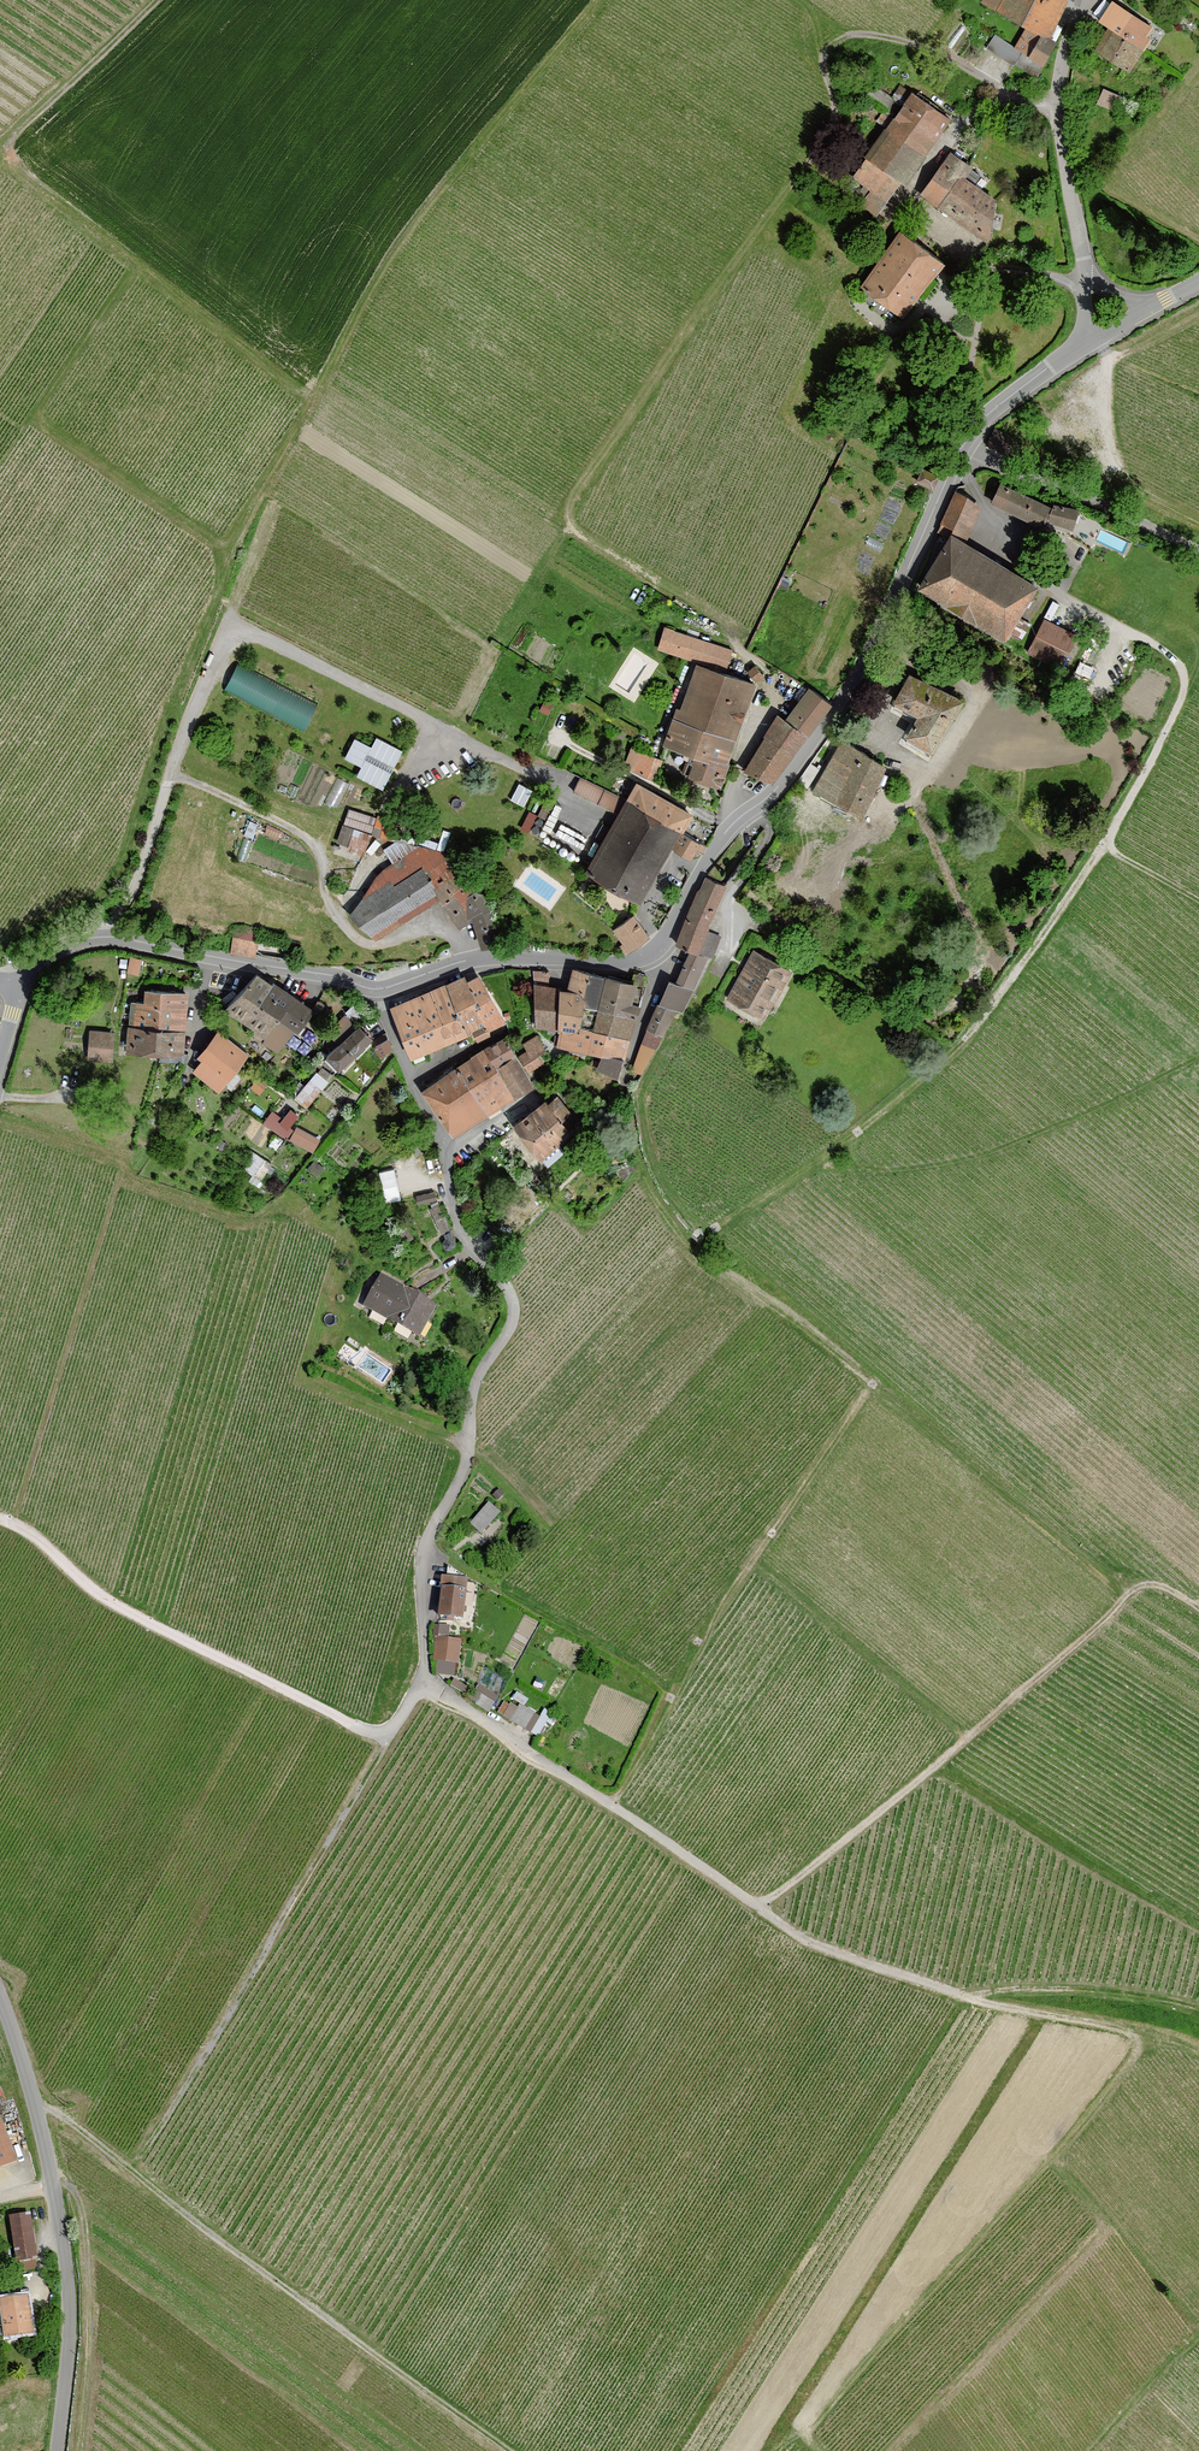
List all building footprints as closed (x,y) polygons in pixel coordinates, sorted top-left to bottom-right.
[(1064,0),(985,0),(984,2),(1029,26),(1017,49),(1045,63),(1056,42),(1048,38),(1068,2),(1064,0)] [(1146,36),(1152,27),(1129,13),(1113,4),(1103,20),(1112,26),(1109,32),(1098,50),(1131,70),(1142,53),(1150,39),(1146,36)] [(1037,78),(1045,63),(1017,49),(995,35),(987,47),(1037,78)] [(1105,90),(1098,105),(1114,112),(1124,98),(1105,90)] [(905,184),(948,120),(913,95),(853,177),(872,190),(862,204),(877,216),(902,182),(905,184)] [(924,195),(987,241),(990,238),(995,200),(964,179),(972,168),(968,166),(952,155),(924,195)] [(943,264),(902,234),(862,287),(904,318),(943,264)] [(922,469),(917,480),(933,487),(938,476),(922,469)] [(1004,488),(997,503),(1046,525),(1048,520),(1073,529),(1079,512),(1058,507),(1055,512),(1004,488)] [(964,542),(980,509),(958,498),(942,531),(964,542)] [(952,540),(922,591),(1007,641),(1037,590),(963,546),(952,540)] [(1074,633),(1044,618),(1030,648),(1059,663),(1074,633)] [(666,629),(660,648),(726,669),(732,650),(666,629)] [(242,662),(228,691),(310,729),(323,701),(242,662)] [(679,710),(667,745),(699,756),(692,776),(721,786),(729,762),(756,686),(700,666),(684,712),(679,710)] [(764,676),(756,666),(750,672),(757,681),(764,676)] [(958,704),(909,677),(894,705),(918,719),(907,740),(931,754),(958,704)] [(831,703),(809,688),(786,720),(778,715),(747,770),(772,780),(831,703)] [(359,776),(383,788),(401,751),(378,740),(373,750),(355,741),(347,758),(363,766),(359,776)] [(887,767),(839,740),(811,790),(860,817),(887,767)] [(663,762),(633,750),(626,767),(656,779),(663,762)] [(820,768),(811,763),(798,782),(809,788),(820,768)] [(630,804),(583,778),(577,789),(623,815),(630,804)] [(529,804),(537,788),(523,781),(515,798),(529,804)] [(623,815),(591,872),(642,900),(672,846),(692,857),(697,856),(700,855),(703,853),(707,846),(683,833),(693,815),(639,786),(630,804),(623,815)] [(543,814),(550,817),(555,802),(548,800),(543,814)] [(536,831),(540,810),(530,809),(527,829),(536,831)] [(377,820),(350,810),(345,823),(373,832),(377,820)] [(398,822),(379,815),(377,820),(373,832),(392,839),(398,823),(398,822)] [(422,831),(398,823),(392,839),(396,840),(406,842),(418,846),(419,844),(422,831)] [(343,824),(337,841),(347,845),(354,827),(343,824)] [(354,827),(347,845),(346,849),(362,854),(372,834),(354,827)] [(419,844),(439,849),(442,836),(422,831),(419,844)] [(396,840),(384,848),(395,865),(413,853),(406,842),(396,840)] [(418,846),(406,842),(413,853),(420,849),(418,846)] [(475,919),(484,947),(500,942),(492,911),(454,856),(420,849),(413,853),(395,865),(388,869),(378,879),(354,917),(376,937),(442,896),(452,912),(459,923),(461,926),(475,919)] [(724,886),(706,880),(701,893),(699,892),(679,946),(699,954),(724,886)] [(633,916),(616,929),(631,950),(648,937),(633,916)] [(256,935),(236,932),(233,952),(253,955),(256,935)] [(721,937),(710,933),(702,955),(713,959),(721,937)] [(788,970),(753,951),(727,997),(763,1016),(788,970)] [(131,970),(143,973),(147,957),(135,954),(131,970)] [(707,960),(691,954),(679,983),(694,989),(707,960)] [(559,1045),(593,1052),(609,976),(575,969),(570,991),(562,1030),(559,1045)] [(562,1030),(570,991),(549,987),(550,971),(535,971),(536,1027),(562,1030)] [(256,972),(224,1013),(276,1053),(308,1012),(256,972)] [(605,1054),(600,1068),(621,1076),(625,1058),(647,976),(636,974),(635,984),(609,976),(593,1052),(605,1054)] [(505,1021),(481,976),(469,983),(466,978),(450,986),(394,1009),(413,1058),(476,1032),(480,1040),(491,1034),(489,1030),(505,1021)] [(694,992),(671,983),(662,1005),(674,1010),(684,1014),(694,992)] [(184,1054),(187,994),(148,991),(148,995),(148,1005),(134,1004),(130,1052),(161,1053),(184,1054)] [(674,1010),(662,1005),(659,1005),(649,1030),(664,1036),(674,1010)] [(339,1046),(358,1028),(345,1014),(326,1032),(339,1046)] [(372,1038),(360,1026),(358,1028),(339,1046),(328,1056),(339,1069),(372,1038)] [(195,1072),(220,1091),(243,1062),(250,1052),(222,1029),(200,1057),(205,1061),(195,1072)] [(642,1075),(664,1036),(649,1030),(633,1072),(642,1075)] [(112,1060),(114,1033),(92,1032),(90,1059),(112,1060)] [(487,1050),(426,1092),(457,1136),(534,1086),(517,1058),(508,1037),(487,1050)] [(530,1051),(519,1057),(529,1073),(544,1063),(539,1055),(546,1051),(537,1037),(526,1044),(530,1051)] [(381,1054),(390,1048),(387,1039),(375,1045),(381,1054)] [(326,1081),(316,1073),(296,1098),(306,1106),(326,1081)] [(259,1076),(249,1088),(259,1096),(269,1084),(259,1076)] [(546,1101),(517,1125),(541,1157),(571,1132),(560,1118),(569,1110),(559,1097),(549,1105),(546,1101)] [(299,1117),(290,1110),(279,1125),(277,1123),(280,1118),(272,1111),(262,1125),(284,1138),(285,1137),(287,1139),(293,1131),(290,1129),(299,1117)] [(294,1131),(289,1141),(313,1154),(321,1140),(296,1127),(294,1131)] [(276,1135),(270,1145),(277,1149),(283,1139),(276,1135)] [(221,1139),(217,1145),(222,1149),(227,1143),(221,1139)] [(265,1160),(254,1177),(260,1181),(271,1164),(265,1160)] [(387,1200),(405,1197),(400,1167),(381,1170),(387,1200)] [(416,1196),(418,1205),(437,1201),(435,1191),(416,1196)] [(452,1229),(442,1208),(432,1212),(442,1233),(452,1229)] [(413,1238),(404,1220),(391,1226),(400,1244),(413,1238)] [(456,1245),(451,1232),(444,1234),(446,1239),(443,1243),(446,1249),(452,1250),(456,1245)] [(438,1302),(380,1271),(362,1304),(420,1335),(438,1302)] [(499,1489),(493,1495),(498,1499),(503,1493),(499,1489)] [(498,1513),(488,1504),(470,1524),(480,1533),(498,1513)] [(447,1579),(442,1578),(438,1616),(464,1619),(469,1575),(447,1573),(447,1579)] [(449,1625),(439,1624),(437,1638),(447,1640),(449,1625)] [(447,1640),(437,1638),(434,1660),(445,1661),(456,1663),(459,1641),(447,1640)] [(453,1678),(450,1684),(464,1693),(468,1687),(453,1678)] [(481,1694),(475,1703),(488,1712),(494,1703),(481,1694)] [(503,1716),(510,1720),(517,1707),(510,1703),(503,1716)] [(517,1707),(510,1720),(525,1729),(533,1714),(534,1712),(519,1704),(517,1707)] [(544,1709),(539,1717),(530,1732),(538,1737),(552,1713),(544,1709)] [(533,1714),(525,1729),(530,1732),(539,1717),(533,1714)] [(16,2160),(0,2120),(0,2166),(16,2160)] [(30,2213),(10,2217),(17,2261),(37,2257),(30,2213)] [(27,2297),(0,2301),(5,2336),(33,2332),(27,2297)]
